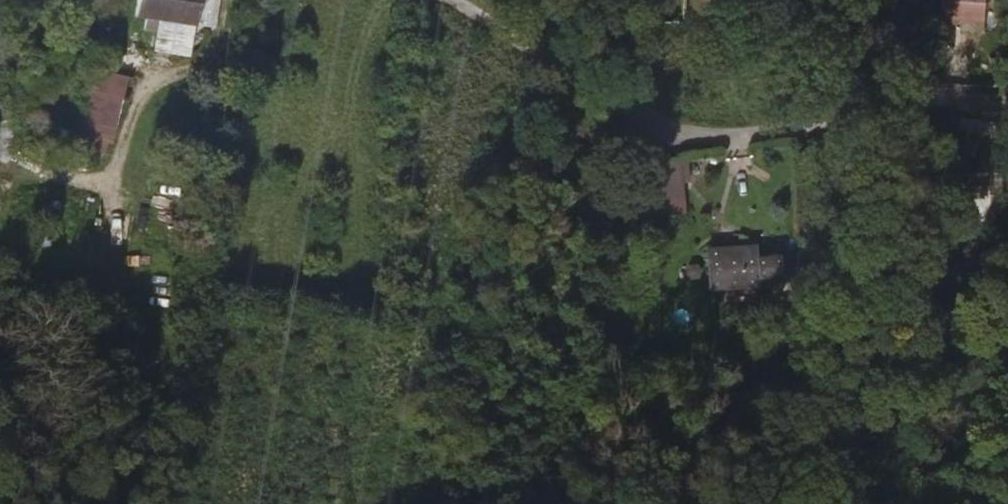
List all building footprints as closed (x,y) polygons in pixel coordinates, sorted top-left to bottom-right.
[(145,16),(162,18),(215,27),(219,0),(139,0),(137,14),(145,16)] [(647,20),(686,19),(686,0),(646,0),(647,20)] [(982,23),(982,0),(959,0),(958,22),(982,23)] [(162,18),(145,16),(144,29),(160,32),(162,18)] [(128,77),(97,70),(84,120),(117,128),(128,77)] [(117,128),(84,120),(78,148),(75,159),(101,166),(108,142),(113,143),(117,128)] [(40,132),(38,140),(53,143),(55,134),(40,132)] [(708,189),(726,172),(706,153),(693,154),(683,165),(708,189)] [(658,197),(682,194),(678,157),(654,159),(658,197)] [(757,278),(792,275),(790,254),(754,256),(753,245),(708,249),(711,287),(757,284),(757,278)] [(700,386),(700,392),(718,392),(718,384),(700,385),(700,386)] [(680,387),(680,395),(700,394),(700,392),(700,386),(680,387)]
